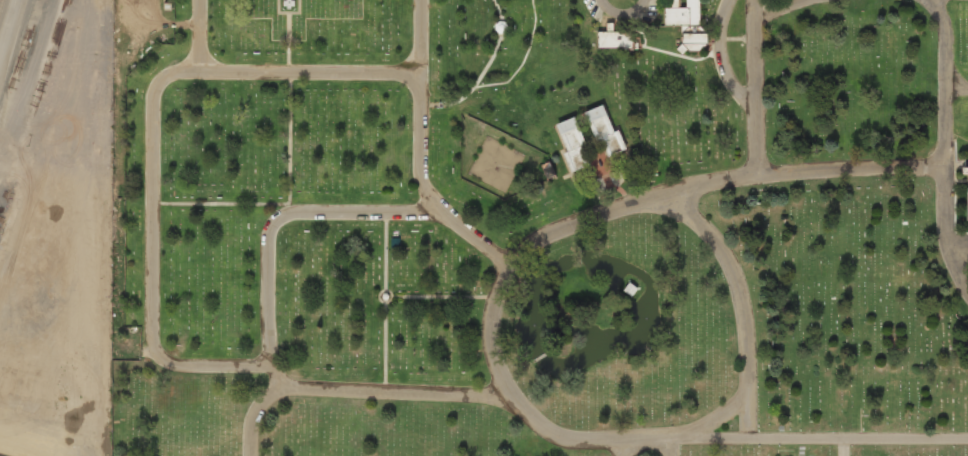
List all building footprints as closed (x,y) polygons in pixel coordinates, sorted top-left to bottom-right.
[(698,0),(686,0),(686,8),(664,7),(663,24),(698,25),(698,0)] [(632,32),(597,31),(596,47),(631,48),(632,32)] [(614,132),(602,104),(585,111),(605,157),(626,148),(618,130),(614,132)] [(555,124),(566,152),(563,153),(570,172),(591,164),(573,117),(555,124)]
